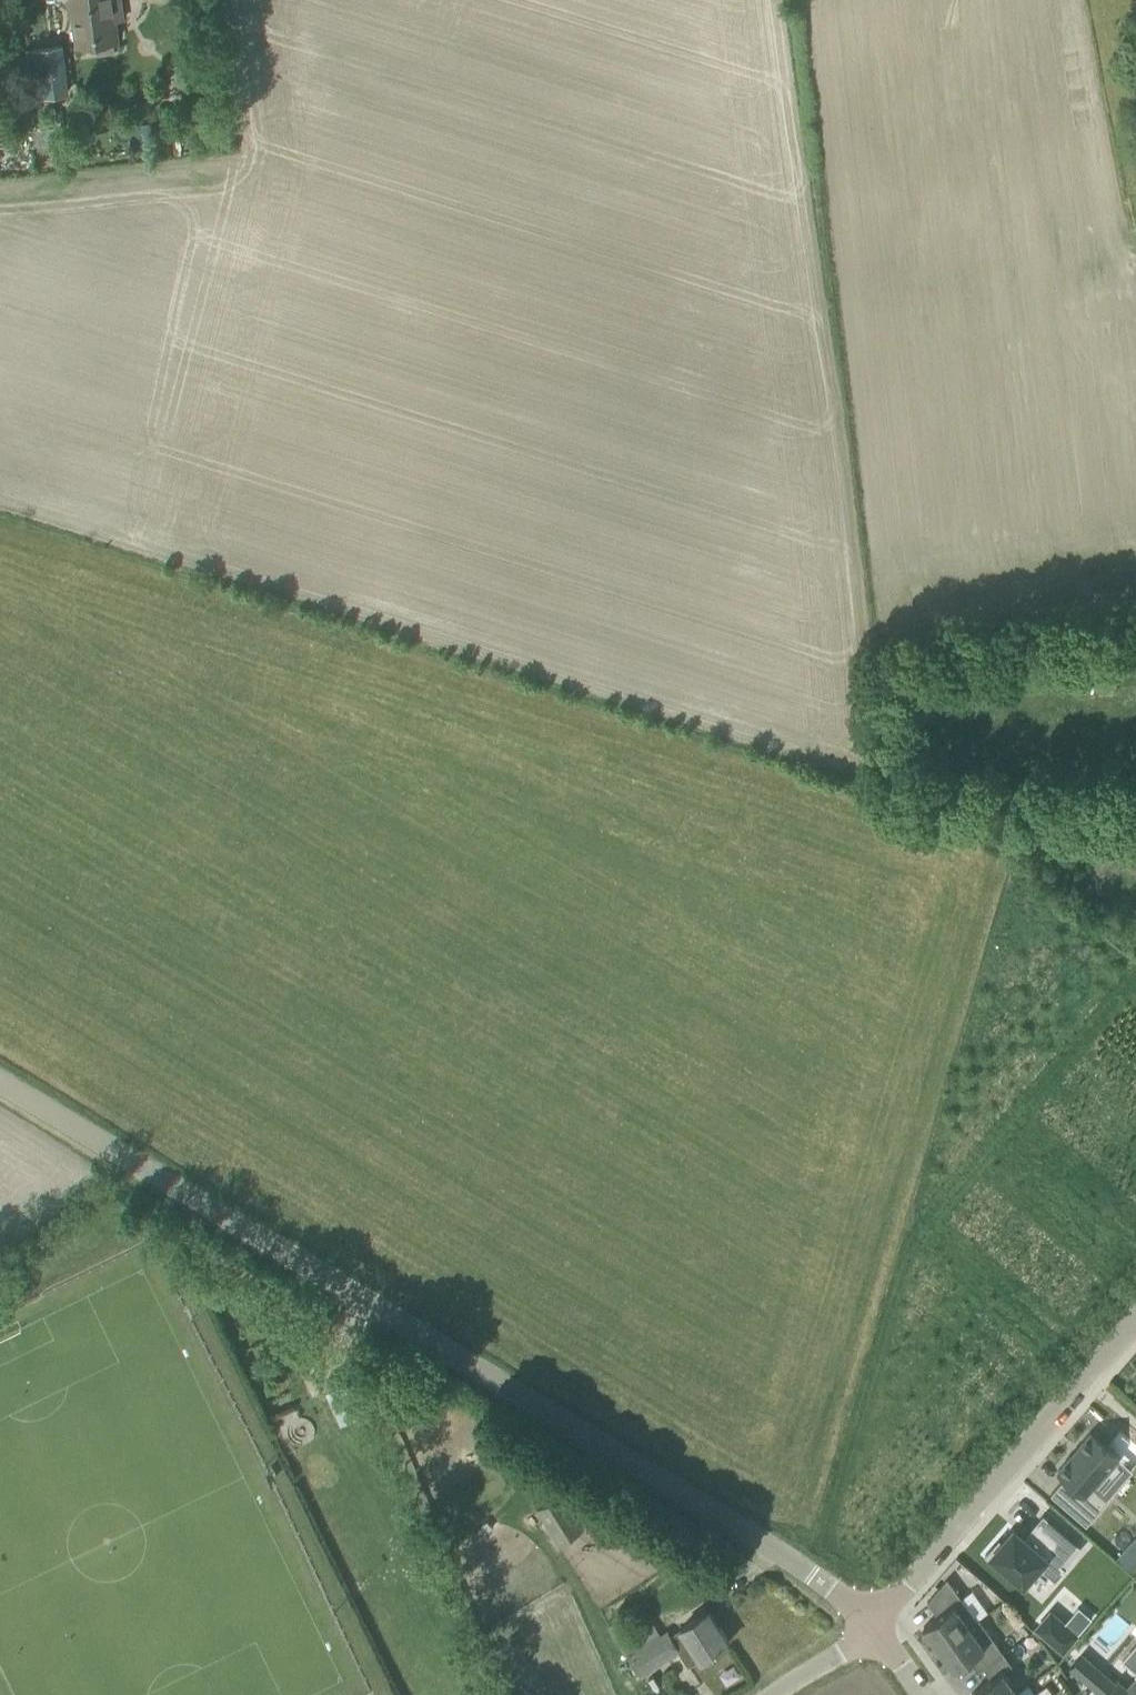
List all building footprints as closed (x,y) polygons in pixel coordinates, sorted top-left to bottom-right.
[(77,35),(79,47),(116,42),(112,9),(122,6),(121,0),(73,0),(77,35)] [(66,91),(60,49),(31,53),(37,95),(66,91)] [(24,53),(1,56),(3,79),(11,78),(27,76),(24,53)] [(191,93),(204,72),(185,61),(172,82),(191,93)] [(12,85),(4,86),(7,112),(31,109),(28,83),(12,85)] [(1093,1486),(1118,1457),(1119,1456),(1106,1445),(1091,1432),(1077,1448),(1058,1470),(1066,1477),(1051,1494),(1087,1525),(1108,1500),(1107,1499),(1093,1486)] [(562,1492),(537,1507),(560,1543),(584,1529),(562,1492)] [(1066,1568),(1061,1564),(1078,1545),(1078,1544),(1043,1514),(1024,1536),(1014,1528),(1003,1541),(999,1538),(985,1555),(998,1566),(1000,1562),(1024,1583),(1039,1566),(1056,1581),(1066,1568)] [(1118,1557),(1134,1572),(1135,1569),(1135,1537),(1118,1557)] [(977,1618),(988,1610),(973,1589),(961,1597),(947,1578),(928,1601),(938,1616),(924,1626),(928,1631),(927,1632),(939,1648),(978,1620),(977,1619),(977,1618)] [(621,1615),(607,1624),(627,1655),(614,1664),(627,1685),(679,1651),(689,1666),(701,1658),(701,1659),(729,1641),(709,1610),(671,1634),(669,1629),(641,1646),(621,1615)] [(1051,1611),(1036,1628),(1063,1652),(1077,1635),(1051,1611)] [(979,1671),(984,1667),(1004,1653),(995,1640),(979,1618),(977,1619),(978,1620),(939,1648),(950,1664),(951,1663),(955,1669),(969,1658),(979,1671)] [(1124,1660),(1135,1670),(1135,1646),(1124,1660)] [(1018,1692),(1003,1671),(1012,1664),(1004,1653),(984,1667),(992,1678),(972,1693),(974,1694),(1014,1694),(1018,1692)] [(1127,1687),(1118,1679),(1104,1694),(1135,1694),(1135,1678),(1127,1687)]
